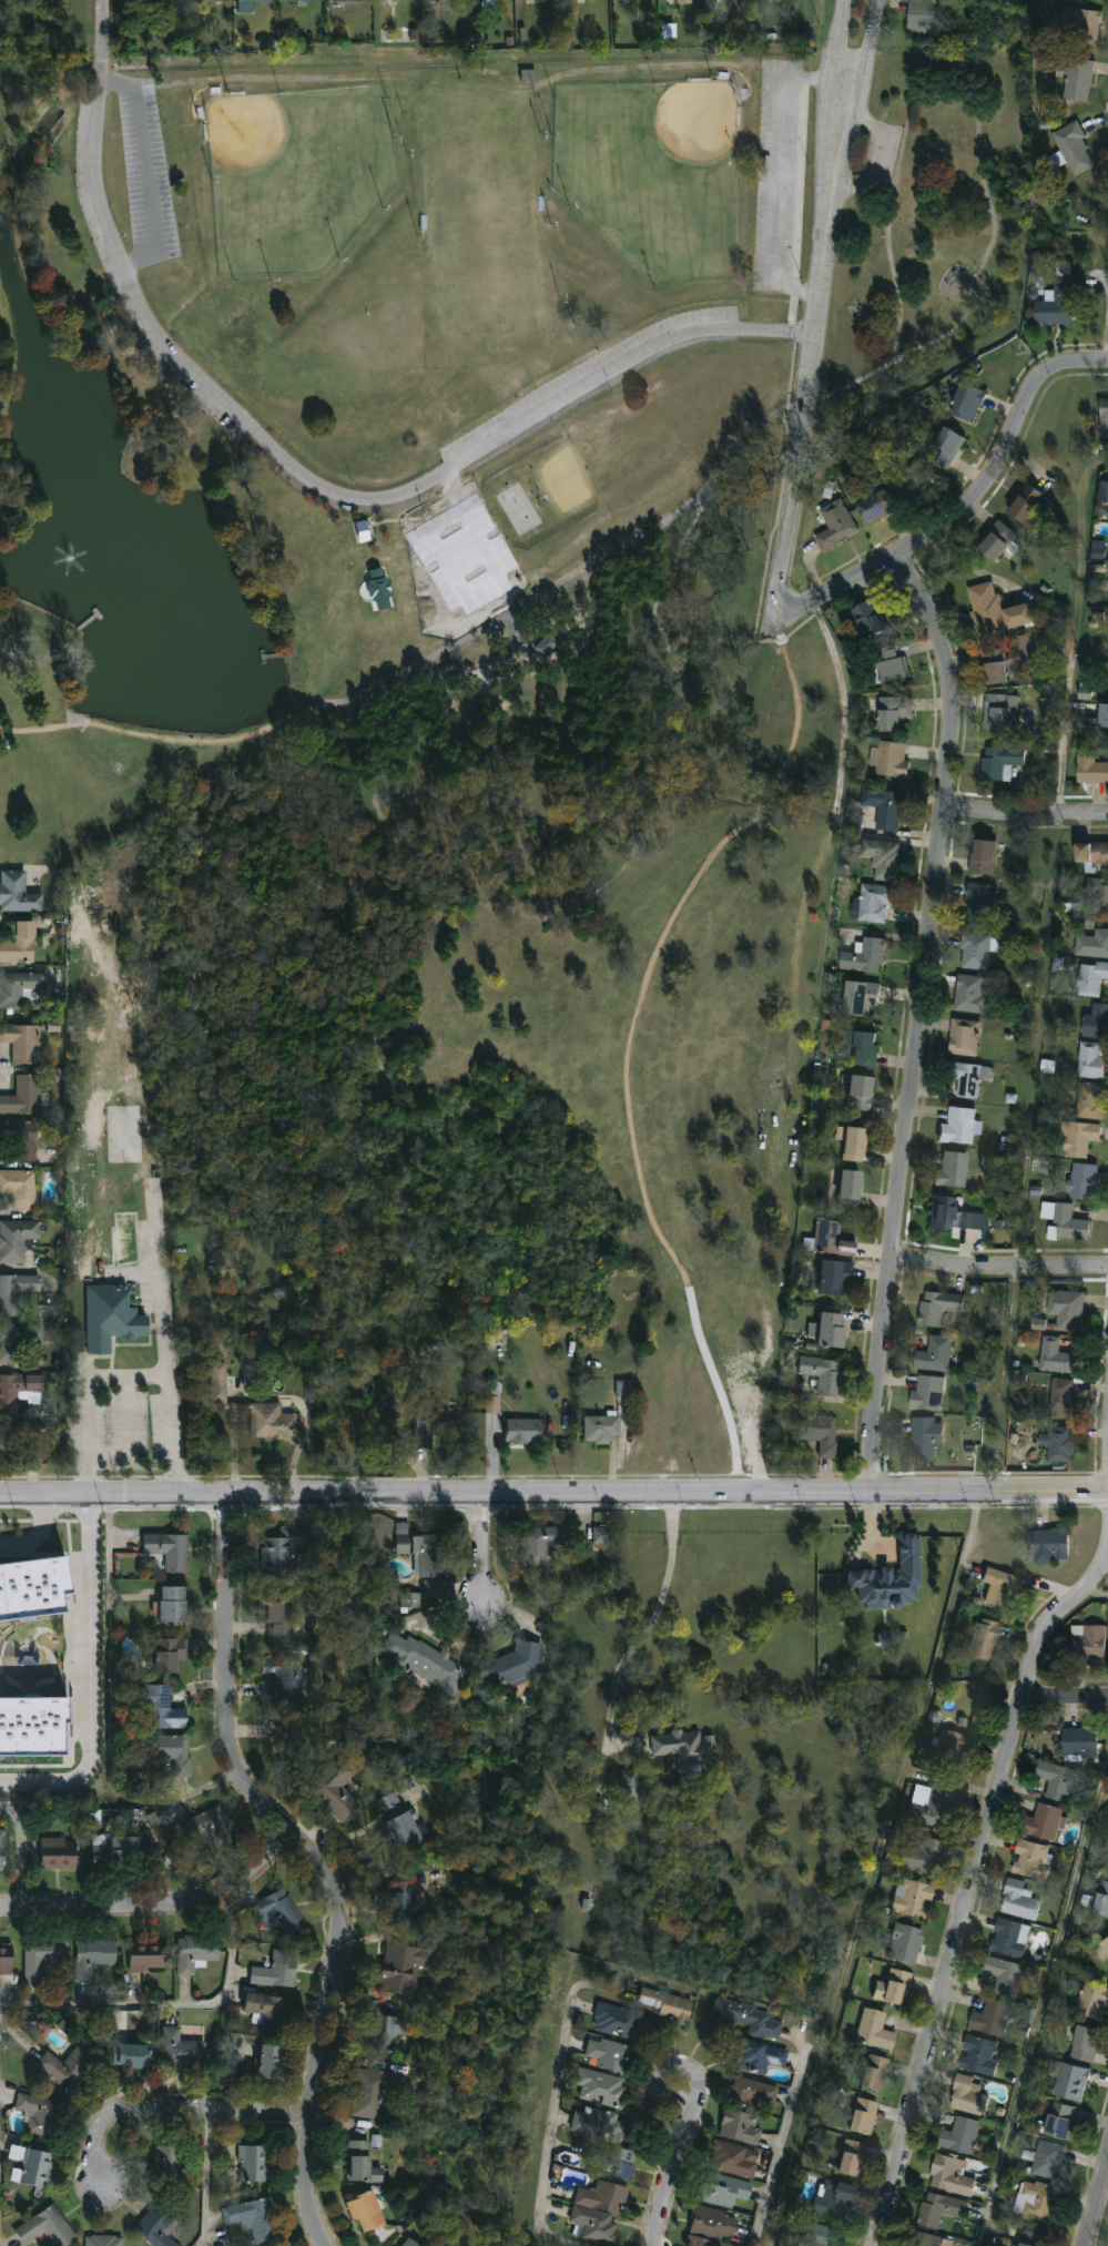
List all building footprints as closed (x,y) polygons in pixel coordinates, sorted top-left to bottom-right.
[(272,2),(272,0),(238,0),(238,13),(254,13),(254,2),(272,2)] [(913,18),(913,0),(938,0),(938,33),(911,34),(911,18),(913,18)] [(1106,12),(1100,42),(1078,40),(1080,27),(1059,24),(1061,7),(1106,12)] [(1098,62),(1092,103),(1067,100),(1069,79),(1059,78),(1060,64),(1070,65),(1071,59),(1098,62)] [(1089,152),(1099,167),(1079,179),(1070,164),(1057,172),(1049,160),(1064,151),(1055,135),(1079,121),(1090,139),(1086,141),(1092,150),(1089,152)] [(1071,326),(1034,325),(1034,303),(1049,304),(1049,277),(1073,278),(1071,326)] [(947,415),(960,383),(986,394),(973,425),(947,415)] [(1099,397),(1107,397),(1107,439),(1099,439),(1099,397)] [(948,470),(926,458),(943,428),(965,440),(948,470)] [(925,490),(916,485),(921,478),(929,484),(925,490)] [(1100,482),(1099,502),(1107,503),(1107,482),(1100,482)] [(1025,527),(1006,514),(1026,484),(1045,497),(1025,527)] [(854,506),(884,490),(895,511),(865,527),(854,506)] [(814,537),(829,529),(819,510),(841,499),(857,533),(821,551),(814,537)] [(355,522),(365,520),(369,541),(358,543),(355,522)] [(1016,538),(994,563),(976,548),(999,522),(1016,538)] [(965,590),(994,582),(1000,610),(1027,604),(1033,623),(976,638),(965,590)] [(864,641),(851,609),(875,598),(888,630),(864,641)] [(535,648),(543,656),(557,643),(548,634),(535,648)] [(982,685),(978,651),(1003,649),(1003,655),(1017,654),(1016,637),(1034,636),(1037,662),(1004,665),(1006,683),(982,685)] [(873,654),(898,649),(905,679),(881,684),(873,654)] [(984,729),(984,694),(1008,694),(1008,729),(984,729)] [(903,731),(877,731),(877,698),(912,698),(912,721),(903,721),(903,731)] [(1098,704),(1107,705),(1107,739),(1096,739),(1098,704)] [(908,744),(905,780),(870,775),(873,741),(908,744)] [(982,782),(982,749),(1024,748),(1024,766),(1008,766),(1009,782),(982,782)] [(1095,763),(1107,763),(1107,784),(1076,784),(1076,756),(1095,756),(1095,763)] [(899,833),(863,830),(866,791),(902,794),(899,833)] [(847,831),(862,831),(863,820),(848,819),(847,831)] [(899,844),(896,883),(872,881),(873,858),(860,857),(862,841),(899,844)] [(968,875),(969,841),(994,841),(994,875),(968,875)] [(1074,844),(1107,844),(1107,866),(1074,866),(1074,844)] [(41,909),(0,909),(0,870),(24,870),(23,892),(41,892),(41,909)] [(995,887),(990,922),(963,917),(967,883),(995,887)] [(1088,883),(1107,883),(1107,918),(1088,918),(1088,883)] [(857,922),(862,885),(893,888),(887,926),(857,922)] [(31,962),(0,962),(0,938),(10,938),(10,919),(31,919),(31,962)] [(1095,931),(1107,931),(1107,958),(1075,958),(1075,937),(1095,937),(1095,931)] [(984,973),(957,967),(964,933),(990,938),(984,973)] [(884,939),(882,973),(837,972),(838,954),(861,955),(862,938),(884,939)] [(1079,963),(1107,964),(1107,981),(1100,980),(1099,998),(1077,997),(1079,963)] [(20,1008),(0,1008),(0,971),(44,972),(43,988),(21,988),(20,1008)] [(985,1015),(953,1013),(956,976),(987,978),(985,1015)] [(874,1020),(841,1015),(846,980),(880,986),(874,1020)] [(1091,1005),(1107,1005),(1107,1038),(1082,1038),(1082,1016),(1091,1016),(1091,1005)] [(978,1022),(976,1057),(948,1056),(951,1020),(978,1022)] [(10,1041),(0,1041),(0,1023),(35,1023),(35,1061),(10,1061),(10,1041)] [(874,1067),(850,1066),(851,1048),(841,1048),(842,1033),(875,1034),(874,1067)] [(1077,1078),(1079,1043),(1107,1045),(1106,1080),(1077,1078)] [(957,1078),(947,1077),(948,1064),(980,1067),(978,1101),(955,1099),(957,1078)] [(37,1112),(0,1112),(0,1095),(16,1095),(16,1074),(37,1074),(37,1112)] [(844,1110),(847,1076),(873,1078),(870,1112),(844,1110)] [(1102,1085),(1102,1120),(1076,1120),(1076,1085),(1102,1085)] [(937,1142),(939,1125),(947,1126),(948,1108),(975,1111),(973,1121),(982,1122),(980,1136),(973,1135),(970,1146),(937,1142)] [(35,1160),(12,1160),(12,1149),(2,1149),(2,1119),(35,1119),(35,1160)] [(1087,1159),(1064,1158),(1065,1125),(1101,1126),(1100,1142),(1087,1142),(1087,1159)] [(863,1161),(838,1161),(838,1128),(863,1128),(863,1161)] [(934,1186),(935,1171),(941,1171),(942,1151),(967,1154),(964,1188),(934,1186)] [(1094,1166),(1094,1201),(1069,1201),(1069,1166),(1094,1166)] [(13,1193),(0,1193),(0,1169),(33,1169),(33,1210),(13,1210),(13,1193)] [(857,1206),(835,1203),(837,1171),(861,1173),(857,1206)] [(955,1198),(954,1213),(990,1215),(990,1231),(929,1230),(931,1197),(955,1198)] [(1054,1239),(1055,1205),(1073,1206),(1071,1220),(1089,1221),(1088,1241),(1054,1239)] [(840,1223),(837,1241),(854,1243),(852,1259),(811,1252),(816,1219),(840,1223)] [(23,1262),(0,1262),(0,1220),(38,1220),(38,1238),(23,1238),(23,1262)] [(852,1263),(851,1285),(844,1285),(843,1298),(814,1294),(817,1261),(852,1263)] [(23,1314),(0,1314),(0,1274),(38,1274),(38,1293),(23,1293),(23,1314)] [(112,1354),(112,1336),(125,1336),(125,1338),(149,1337),(148,1315),(137,1316),(136,1285),(87,1286),(88,1354),(112,1354)] [(964,1295),(963,1313),(941,1311),(939,1328),(918,1327),(921,1292),(964,1295)] [(1048,1293),(1082,1293),(1082,1332),(1055,1332),(1055,1317),(1048,1317),(1048,1293)] [(845,1314),(844,1349),(809,1348),(810,1324),(816,1324),(816,1313),(845,1314)] [(20,1362),(0,1362),(0,1323),(42,1323),(42,1343),(20,1343),(20,1362)] [(951,1339),(947,1373),(913,1370),(914,1353),(927,1354),(928,1337),(951,1339)] [(1059,1339),(1058,1353),(1076,1355),(1075,1375),(1039,1372),(1041,1337),(1059,1339)] [(838,1396),(815,1394),(817,1378),(796,1374),(799,1356),(842,1362),(838,1396)] [(211,1362),(211,1403),(228,1402),(227,1362),(211,1362)] [(18,1416),(0,1416),(0,1373),(40,1373),(40,1399),(18,1399),(18,1416)] [(942,1412),(909,1412),(909,1392),(916,1392),(916,1378),(942,1379),(942,1412)] [(631,1380),(617,1380),(617,1397),(631,1397),(631,1380)] [(1071,1415),(1048,1413),(1051,1380),(1075,1381),(1071,1415)] [(500,1413),(500,1396),(486,1396),(486,1413),(500,1413)] [(251,1438),(296,1438),(296,1405),(251,1405),(251,1438)] [(451,1411),(425,1410),(425,1421),(416,1420),(415,1448),(434,1448),(434,1426),(450,1426),(451,1411)] [(584,1416),(584,1443),(611,1443),(611,1436),(619,1436),(619,1411),(607,1411),(607,1416),(584,1416)] [(819,1459),(819,1442),(797,1441),(799,1416),(835,1417),(835,1460),(819,1459)] [(542,1418),(506,1419),(506,1443),(543,1443),(542,1418)] [(934,1420),(934,1461),(908,1461),(908,1420),(934,1420)] [(1073,1429),(1073,1463),(1048,1463),(1048,1429),(1073,1429)] [(396,1554),(415,1554),(414,1576),(447,1577),(447,1535),(410,1535),(411,1523),(397,1523),(396,1554)] [(563,1526),(521,1528),(523,1569),(549,1568),(548,1545),(563,1544),(563,1526)] [(611,1527),(593,1526),(593,1543),(611,1543),(611,1527)] [(1068,1527),(1068,1557),(1031,1557),(1031,1527),(1068,1527)] [(186,1534),(186,1573),(165,1573),(165,1555),(143,1555),(142,1534),(186,1534)] [(920,1534),(898,1534),(898,1570),(847,1570),(847,1588),(858,1588),(859,1602),(866,1602),(866,1607),(920,1606),(920,1534)] [(288,1575),(262,1575),(262,1537),(288,1537),(288,1575)] [(63,1613),(0,1621),(0,1564),(67,1555),(72,1595),(61,1596),(63,1613)] [(1021,1576),(1010,1608),(990,1602),(996,1585),(982,1581),(987,1564),(1021,1576)] [(424,1597),(444,1598),(444,1580),(425,1580),(424,1597)] [(186,1624),(156,1624),(156,1587),(186,1587),(186,1624)] [(422,1607),(422,1592),(400,1593),(401,1608),(422,1607)] [(291,1637),(267,1637),(267,1625),(260,1625),(260,1603),(291,1603),(291,1637)] [(989,1661),(967,1655),(978,1615),(1000,1622),(989,1661)] [(1071,1624),(1105,1624),(1105,1658),(1071,1658),(1071,1624)] [(452,1698),(467,1668),(447,1658),(449,1655),(408,1634),(407,1638),(391,1630),(381,1650),(396,1658),(393,1665),(407,1672),(408,1669),(442,1686),(439,1692),(452,1698)] [(153,1675),(153,1639),(186,1639),(186,1675),(153,1675)] [(543,1643),(516,1641),(514,1657),(481,1655),(479,1682),(530,1686),(531,1673),(541,1673),(543,1643)] [(299,1661),(299,1699),(261,1699),(261,1678),(261,1661),(299,1661)] [(170,1687),(170,1710),(186,1710),(186,1729),(141,1729),(141,1687),(170,1687)] [(62,1756),(0,1756),(0,1697),(61,1696),(62,1756)] [(309,1755),(291,1712),(268,1721),(285,1765),(309,1755)] [(963,1762),(933,1756),(939,1727),(968,1734),(963,1762)] [(1097,1727),(1097,1755),(1061,1755),(1061,1727),(1097,1727)] [(651,1736),(652,1755),(677,1754),(678,1765),(712,1763),(711,1753),(716,1753),(715,1736),(701,1737),(700,1730),(672,1732),(672,1735),(651,1736)] [(189,1737),(189,1778),(172,1778),(172,1761),(152,1761),(152,1737),(189,1737)] [(301,1789),(333,1755),(350,1771),(336,1787),(353,1802),(335,1821),(301,1789)] [(1075,1769),(1066,1801),(1045,1796),(1049,1780),(1034,1776),(1038,1759),(1075,1769)] [(640,1810),(639,1770),(622,1770),(623,1810),(640,1810)] [(906,1816),(918,1779),(951,1789),(938,1826),(906,1816)] [(1024,1816),(1035,1818),(1038,1801),(1061,1807),(1055,1839),(1020,1832),(1024,1816)] [(174,1824),(181,1841),(205,1831),(215,1856),(238,1847),(222,1806),(174,1824)] [(375,1829),(390,1808),(419,1828),(404,1849),(375,1829)] [(89,1864),(89,1836),(132,1836),(132,1864),(89,1864)] [(935,1873),(898,1863),(905,1842),(922,1848),(925,1836),(944,1840),(935,1873)] [(1010,1870),(1019,1838),(1051,1847),(1043,1879),(1010,1870)] [(41,1869),(41,1839),(71,1839),(71,1869),(41,1869)] [(892,1910),(899,1876),(934,1883),(926,1918),(892,1910)] [(1040,1898),(1037,1918),(1000,1912),(1006,1877),(1034,1881),(1031,1897),(1040,1898)] [(1099,1878),(1107,1880),(1107,1915),(1090,1911),(1099,1878)] [(413,1881),(389,1882),(390,1925),(412,1925),(412,1914),(414,1913),(413,1881)] [(256,1934),(243,1904),(282,1887),(299,1925),(277,1935),(273,1927),(256,1934)] [(1023,1958),(989,1949),(998,1915),(1031,1924),(1023,1958)] [(925,1929),(914,1962),(886,1953),(897,1920),(925,1929)] [(1099,1942),(1107,1935),(1107,1953),(1099,1942)] [(172,1975),(173,1937),(214,1937),(214,1961),(191,1960),(191,1975),(172,1975)] [(115,1940),(115,1966),(95,1965),(95,1981),(74,1981),(74,1940),(115,1940)] [(429,1949),(426,1968),(414,1965),(408,1998),(373,1991),(382,1941),(429,1949)] [(13,1973),(0,1973),(0,1943),(13,1943),(13,1973)] [(65,1983),(23,1983),(24,1944),(65,1944),(65,1983)] [(129,1971),(129,1945),(163,1945),(163,1971),(129,1971)] [(267,1948),(288,1948),(288,1985),(246,1985),(247,1965),(267,1966),(267,1948)] [(997,1979),(983,1975),(988,1955),(1024,1963),(1016,1996),(994,1991),(997,1979)] [(886,2000),(884,1969),(908,1968),(909,1999),(886,2000)] [(1086,1979),(1107,1987),(1107,2007),(1102,2021),(1074,2010),(1086,1979)] [(683,2022),(629,2008),(636,1985),(689,2000),(683,2022)] [(284,1999),(279,2029),(248,2024),(250,2014),(236,2012),(240,1992),(284,1999)] [(1012,2002),(1003,2036),(968,2028),(974,2009),(984,2012),(987,1996),(1012,2002)] [(744,2033),(745,2024),(709,2016),(713,1999),(769,2010),(766,2019),(779,2021),(774,2040),(744,2033)] [(587,2028),(594,2001),(638,2013),(631,2040),(587,2028)] [(896,2031),(893,2049),(856,2040),(864,2005),(886,2010),(883,2026),(896,2031)] [(400,2035),(393,2035),(392,2052),(363,2050),(366,2014),(401,2018),(400,2035)] [(1068,2055),(1077,2023),(1101,2030),(1092,2062),(1068,2055)] [(202,2067),(161,2067),(161,2026),(180,2026),(180,2040),(202,2040),(202,2067)] [(995,2075),(959,2067),(967,2033),(999,2041),(995,2059),(998,2060),(995,2075)] [(620,2073),(579,2061),(587,2035),(628,2047),(620,2073)] [(785,2050),(781,2067),(764,2064),(762,2074),(724,2065),(731,2036),(785,2050)] [(93,2059),(68,2091),(34,2064),(47,2050),(62,2063),(77,2045),(93,2059)] [(120,2045),(149,2045),(149,2067),(120,2067),(120,2045)] [(274,2046),(274,2080),(254,2080),(254,2046),(274,2046)] [(890,2056),(882,2092),(857,2086),(864,2051),(890,2056)] [(1084,2100),(1051,2094),(1057,2062),(1089,2066),(1084,2100)] [(377,2117),(350,2116),(353,2070),(390,2072),(389,2092),(378,2091),(377,2117)] [(621,2076),(616,2106),(575,2100),(577,2085),(571,2084),(573,2070),(621,2076)] [(948,2106),(956,2073),(983,2080),(979,2092),(988,2094),(984,2115),(948,2106)] [(775,2087),(769,2112),(723,2098),(730,2074),(775,2087)] [(27,2133),(30,2114),(13,2111),(18,2093),(63,2102),(57,2138),(27,2133)] [(870,2136),(844,2128),(855,2094),(880,2102),(870,2136)] [(1070,2140),(1041,2133),(1050,2100),(1078,2106),(1070,2140)] [(566,2128),(571,2111),(579,2113),(582,2105),(623,2118),(614,2145),(566,2128)] [(754,2146),(713,2135),(721,2107),(754,2116),(751,2128),(759,2130),(754,2146)] [(982,2121),(973,2154),(938,2145),(943,2128),(953,2131),(956,2114),(982,2121)] [(860,2175),(836,2171),(843,2137),(866,2142),(860,2175)] [(1058,2179),(1029,2172),(1038,2137),(1067,2145),(1058,2179)] [(376,2181),(343,2181),(343,2141),(364,2141),(364,2167),(376,2167),(376,2181)] [(712,2141),(744,2148),(741,2158),(754,2162),(750,2178),(705,2168),(712,2141)] [(633,2151),(628,2178),(582,2171),(588,2143),(633,2151)] [(53,2154),(47,2188),(17,2183),(20,2162),(9,2159),(11,2146),(53,2154)] [(181,2146),(181,2183),(153,2183),(153,2146),(181,2146)] [(235,2181),(235,2146),(264,2146),(264,2181),(235,2181)] [(975,2177),(972,2195),(928,2186),(935,2153),(967,2159),(964,2175),(975,2177)] [(692,2199),(698,2171),(749,2183),(745,2199),(732,2197),(729,2207),(692,2199)] [(852,2203),(846,2202),(843,2218),(813,2212),(821,2176),(856,2184),(852,2203)] [(565,2220),(573,2185),(582,2187),(586,2177),(623,2187),(609,2245),(576,2237),(579,2225),(565,2220)] [(1015,2214),(1020,2179),(1057,2185),(1050,2220),(1015,2214)] [(377,2222),(352,2233),(338,2198),(365,2188),(377,2222)] [(967,2201),(963,2217),(942,2213),(938,2229),(917,2225),(926,2189),(967,2201)] [(278,2238),(253,2243),(250,2228),(242,2230),(240,2223),(224,2226),(220,2207),(271,2197),(278,2238)] [(162,2233),(182,2245),(153,2245),(133,2233),(156,2198),(176,2212),(162,2233)] [(77,2238),(66,2245),(55,2245),(45,2232),(24,2245),(13,2229),(53,2203),(77,2238)] [(730,2239),(684,2233),(689,2205),(734,2213),(730,2239)] [(845,2232),(840,2245),(800,2245),(809,2219),(845,2232)] [(1045,2236),(1024,2230),(1020,2245),(1043,2245),(1045,2236)] [(122,2236),(122,2245),(85,2245),(85,2235),(122,2236)] [(951,2235),(951,2245),(914,2245),(914,2235),(951,2235)] [(716,2243),(716,2245),(684,2245),(687,2236),(716,2243)] [(403,2237),(415,2245),(396,2245),(403,2237)] [(408,2237),(402,2245),(421,2245),(408,2237)]
